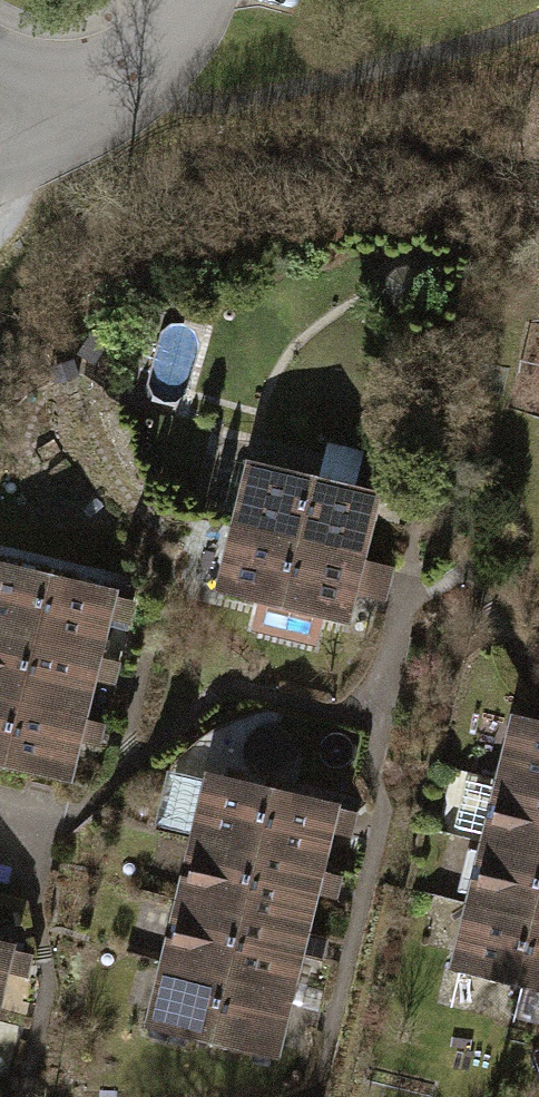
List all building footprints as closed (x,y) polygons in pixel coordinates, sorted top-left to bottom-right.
[(372,492),(255,464),(239,527),(356,555),(372,492)] [(356,555),(239,527),(224,591),(263,600),(257,623),(313,636),(319,614),(341,619),(356,555)] [(94,654),(109,590),(0,564),(0,631),(94,654)] [(79,715),(94,654),(0,631),(0,696),(79,715)] [(63,782),(79,715),(0,696),(0,767),(63,782)] [(503,781),(538,790),(538,722),(519,717),(503,781)] [(213,774),(198,839),(316,867),(331,803),(213,774)] [(489,843),(538,855),(538,790),(503,781),(489,843)] [(198,839),(183,900),(301,929),(316,867),(198,839)] [(474,905),(538,920),(538,855),(489,843),(474,905)] [(183,900),(168,962),(287,990),(301,929),(183,900)] [(459,969),(538,987),(538,920),(474,905),(459,969)] [(168,962),(153,1026),(271,1054),(287,990),(168,962)]
